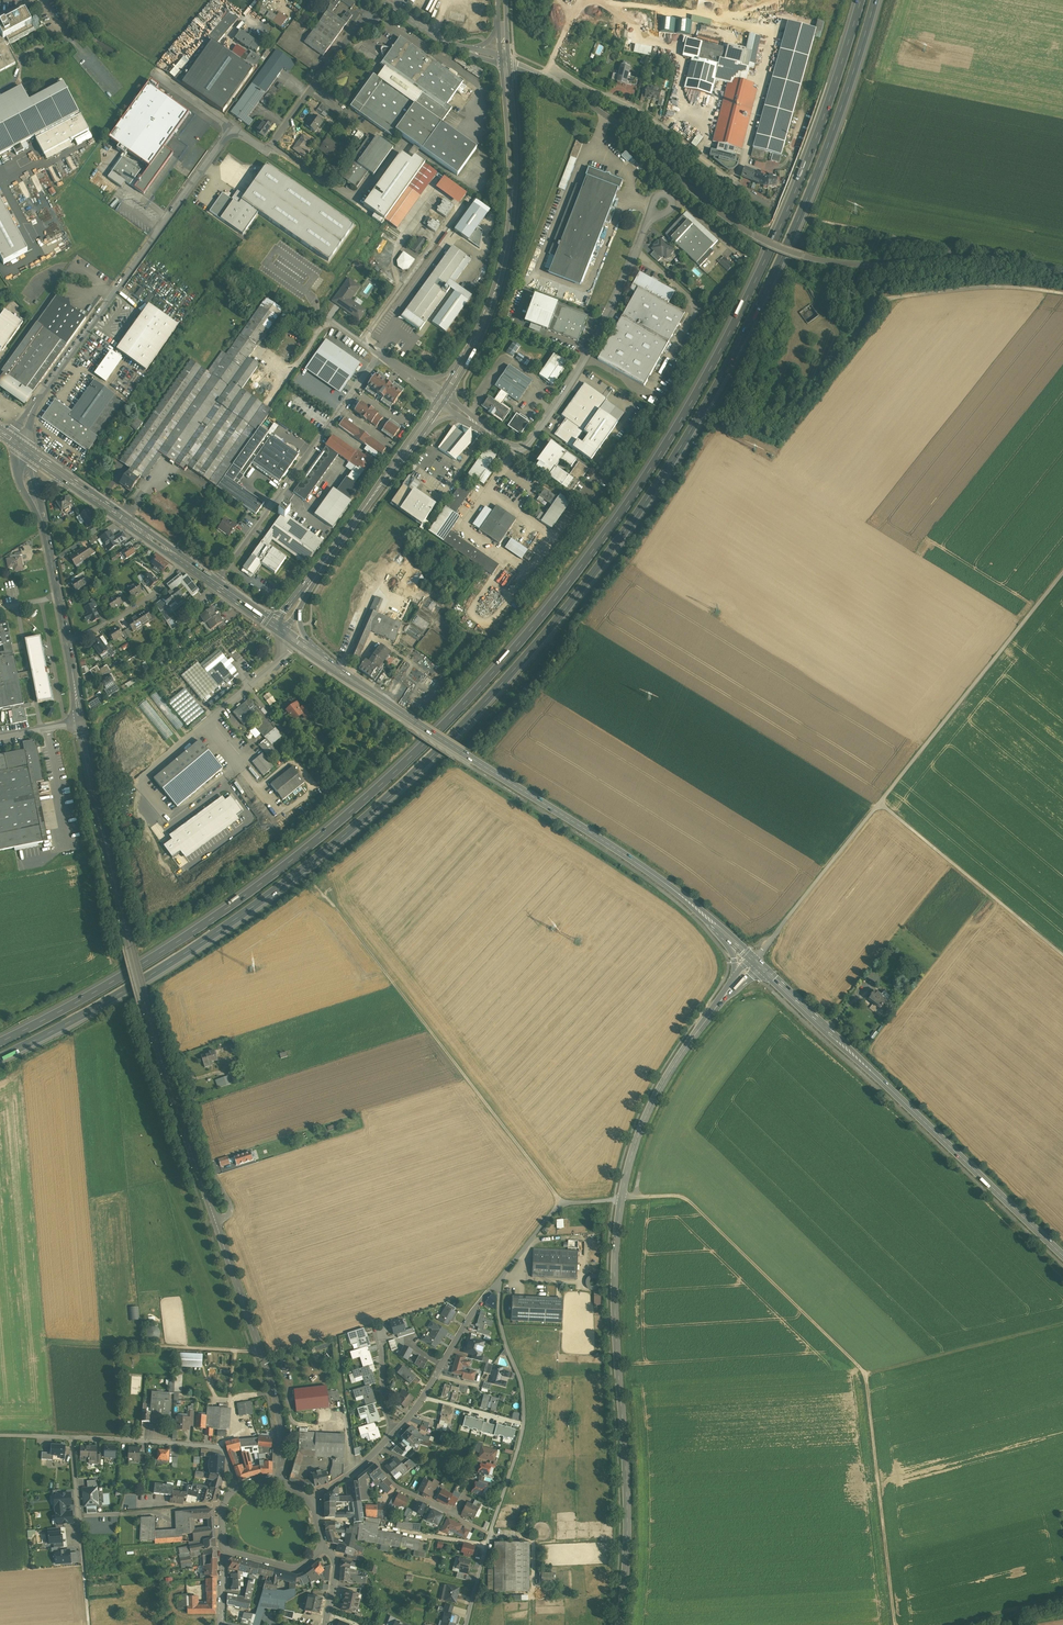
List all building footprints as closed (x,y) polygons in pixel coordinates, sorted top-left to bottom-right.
[(330,0),(328,3),(330,5),(335,8),(341,0),(352,8),(355,4),(350,0),(330,0)] [(269,13),(259,6),(256,11),(266,18),(269,13)] [(5,44),(6,46),(35,31),(23,8),(0,20),(0,47),(5,44)] [(331,13),(328,10),(316,27),(335,40),(347,24),(346,24),(341,20),(331,13)] [(347,11),(341,20),(346,24),(352,15),(347,11)] [(229,12),(207,38),(216,45),(238,19),(229,12)] [(276,18),(269,13),(266,18),(272,23),(276,18)] [(287,20),(279,14),(276,18),(272,23),(280,29),(287,20)] [(816,28),(788,21),(753,148),(781,156),(816,28)] [(335,40),(316,27),(305,43),(324,56),(335,40)] [(255,42),(238,30),(232,38),(249,50),(250,49),(255,42)] [(684,57),(693,59),(685,89),(711,95),(715,80),(728,83),(732,84),(734,80),(746,82),(749,68),(754,69),(761,37),(750,34),(746,51),(728,47),(727,49),(687,39),(684,57)] [(216,45),(207,38),(173,78),(223,113),(253,71),(216,45)] [(463,83),(400,38),(393,48),(392,47),(391,48),(392,49),(391,50),(390,49),(388,48),(387,48),(385,48),(383,48),(381,49),(381,51),(382,54),(383,56),(385,58),(381,65),(385,68),(422,94),(443,109),(446,105),(463,83)] [(261,47),(255,42),(250,49),(256,54),(261,47)] [(16,64),(6,46),(5,44),(0,47),(0,72),(16,64)] [(634,44),(632,52),(649,56),(650,48),(634,44)] [(290,59),(277,50),(235,107),(231,113),(249,127),(254,121),(248,117),(284,68),(289,72),(296,63),(290,59)] [(252,52),(246,60),(256,67),(262,59),(252,52)] [(172,78),(186,61),(181,57),(167,73),(172,78)] [(618,81),(618,83),(626,85),(629,73),(630,67),(627,66),(626,66),(623,65),(622,65),(621,71),(618,81)] [(377,78),(414,105),(422,94),(385,68),(377,78)] [(618,75),(614,73),(612,80),(618,81),(621,71),(619,70),(618,75)] [(377,78),(373,75),(354,102),(395,131),(414,105),(377,78)] [(630,77),(628,76),(626,83),(636,86),(638,79),(630,77)] [(732,84),(728,83),(713,141),(739,147),(743,148),(757,90),(753,89),(754,84),(746,82),(734,80),(732,84)] [(169,100),(153,88),(155,85),(150,82),(109,139),(127,152),(150,168),(158,174),(173,154),(164,148),(184,121),(164,107),(169,100)] [(0,99),(0,136),(8,151),(13,149),(21,144),(35,137),(79,113),(64,84),(31,101),(30,102),(19,107),(12,93),(0,99)] [(655,88),(648,86),(646,94),(645,97),(652,99),(655,88)] [(27,98),(22,87),(12,93),(19,107),(30,102),(27,98)] [(662,90),(655,88),(652,99),(659,101),(660,98),(662,90)] [(443,109),(422,94),(414,105),(395,131),(414,145),(419,149),(422,151),(441,124),(436,120),(443,109)] [(188,114),(169,100),(164,107),(184,121),(188,114)] [(395,131),(354,102),(350,107),(391,137),(395,131)] [(330,109),(322,104),(318,109),(323,112),(326,114),(330,109)] [(452,109),(446,105),(443,109),(436,120),(441,124),(452,109)] [(79,113),(35,137),(36,140),(44,155),(59,147),(61,151),(68,147),(67,144),(89,132),(81,116),(79,113)] [(322,122),(313,116),(306,126),(315,132),(322,122)] [(272,127),(264,122),(261,126),(262,127),(260,130),(258,133),(264,137),(272,127)] [(441,124),(422,151),(457,176),(476,149),(441,124)] [(697,132),(690,142),(696,146),(703,137),(697,132)] [(303,136),(293,149),(304,157),(308,153),(303,150),(310,141),(303,136)] [(393,148),(377,136),(373,141),(368,137),(340,176),(357,187),(368,171),(373,175),(393,148)] [(328,140),(320,150),(328,155),(331,151),(332,152),(336,146),(328,140)] [(583,143),(576,141),(570,157),(577,159),(583,143)] [(739,147),(717,142),(712,160),(731,175),(732,174),(739,147)] [(21,144),(13,149),(17,155),(24,151),(21,144)] [(419,149),(414,145),(406,157),(411,161),(419,149)] [(127,152),(119,146),(117,149),(125,155),(127,152)] [(765,151),(753,148),(751,156),(763,159),(765,151)] [(620,156),(627,162),(631,157),(625,151),(620,156)] [(401,153),(364,205),(384,220),(385,220),(408,188),(424,164),(425,164),(414,157),(411,161),(406,157),(401,153)] [(141,170),(123,158),(112,172),(130,185),(141,170)] [(424,164),(408,188),(420,196),(434,171),(425,164),(424,164)] [(354,226),(265,165),(243,196),(240,200),(259,213),(329,262),(354,226)] [(158,174),(150,168),(135,188),(144,194),(158,174)] [(606,174),(590,168),(589,169),(586,175),(587,177),(583,187),(577,184),(551,250),(558,253),(556,257),(572,264),(580,244),(595,250),(619,189),(621,188),(623,183),(622,181),(610,176),(611,175),(606,174)] [(757,173),(745,168),(742,176),(753,181),(757,173)] [(768,176),(766,173),(761,171),(760,174),(757,173),(753,181),(763,186),(764,186),(764,188),(768,189),(768,187),(769,187),(769,179),(769,178),(768,178),(768,176)] [(10,184),(16,182),(14,175),(8,177),(10,184)] [(467,194),(444,177),(436,188),(459,205),(467,194)] [(769,178),(769,179),(769,187),(778,187),(778,179),(773,178),(769,178)] [(420,196),(408,188),(385,220),(397,229),(420,196)] [(240,200),(243,196),(237,192),(231,200),(222,194),(210,211),(243,235),(259,213),(240,200)] [(453,207),(444,200),(441,203),(442,204),(441,206),(449,212),(453,207)] [(4,265),(27,253),(0,201),(0,258),(4,265)] [(477,228),(487,215),(473,205),(455,230),(468,240),(469,239),(477,228)] [(449,212),(441,206),(440,207),(439,206),(437,209),(438,209),(437,211),(445,218),(449,212)] [(440,220),(441,218),(434,212),(432,215),(440,220)] [(718,241),(687,212),(683,216),(705,237),(706,236),(708,239),(710,238),(710,242),(714,245),(718,241)] [(705,237),(683,216),(666,234),(697,264),(711,249),(714,245),(710,242),(710,238),(708,239),(706,236),(705,237)] [(440,226),(432,220),(429,225),(427,227),(435,232),(440,226)] [(477,228),(469,239),(473,242),(473,244),(479,248),(483,231),(477,228)] [(439,245),(446,233),(444,232),(437,243),(439,245)] [(420,237),(412,248),(418,253),(426,242),(420,237)] [(674,251),(661,239),(652,249),(655,251),(662,258),(664,256),(667,259),(674,251)] [(580,244),(572,264),(556,257),(549,274),(581,287),(595,250),(580,244)] [(452,246),(406,311),(420,321),(420,320),(425,324),(450,289),(445,285),(449,280),(466,256),(452,246)] [(711,249),(697,264),(700,267),(714,252),(711,249)] [(662,258),(655,251),(651,255),(658,262),(662,258)] [(414,260),(403,253),(397,261),(398,267),(403,270),(408,269),(414,260)] [(466,256),(449,280),(454,283),(471,260),(466,256)] [(718,263),(727,271),(733,265),(724,256),(718,263)] [(705,271),(697,264),(695,266),(703,273),(705,271)] [(675,292),(640,272),(630,289),(636,293),(622,317),(669,343),(685,314),(668,304),(675,292)] [(335,302),(341,306),(349,312),(354,304),(350,301),(360,287),(348,279),(342,289),(343,290),(340,295),(335,302)] [(454,283),(449,280),(445,285),(450,289),(454,292),(468,302),(471,296),(454,283)] [(141,287),(136,295),(140,297),(145,290),(141,287)] [(468,302),(454,292),(432,323),(445,333),(468,302)] [(150,293),(145,301),(148,303),(154,296),(150,293)] [(58,294),(37,323),(67,344),(86,318),(70,306),(69,299),(63,299),(63,294),(58,294)] [(556,304),(535,296),(531,306),(529,312),(525,322),(531,324),(541,328),(546,330),(556,304)] [(226,354),(212,375),(208,372),(199,365),(191,360),(125,455),(135,462),(130,468),(128,472),(138,479),(141,475),(147,467),(158,451),(161,453),(175,463),(231,382),(249,358),(282,310),(281,309),(276,305),(266,298),(226,354)] [(354,304),(349,312),(348,313),(356,319),(358,316),(360,316),(364,311),(354,304)] [(587,316),(556,304),(546,330),(578,341),(581,331),(583,332),(585,327),(583,326),(587,316)] [(149,305),(117,350),(146,370),(178,325),(149,305)] [(601,306),(597,313),(602,316),(605,308),(601,306)] [(0,316),(0,352),(1,350),(3,351),(23,323),(5,310),(0,316)] [(420,321),(406,311),(401,318),(419,331),(425,324),(420,320),(420,321)] [(669,343),(622,317),(598,360),(644,386),(669,343)] [(37,323),(2,372),(5,374),(32,394),(67,345),(67,344),(37,323)] [(541,328),(531,324),(529,329),(539,333),(541,328)] [(361,363),(326,339),(305,368),(340,392),(361,363)] [(507,353),(513,357),(520,346),(514,342),(507,353)] [(122,360),(111,352),(95,374),(106,382),(122,360)] [(222,352),(208,372),(212,375),(226,354),(222,352)] [(519,354),(516,359),(530,369),(534,362),(531,360),(530,361),(519,354)] [(553,385),(567,364),(553,355),(539,376),(553,385)] [(249,358),(231,382),(242,389),(259,365),(249,358)] [(495,386),(501,391),(494,400),(489,397),(486,402),(484,403),(482,405),(482,407),(489,412),(488,414),(493,417),(502,423),(511,410),(502,404),(508,396),(518,402),(532,382),(509,366),(495,386)] [(391,386),(386,382),(388,379),(378,372),(375,376),(375,375),(367,386),(368,386),(365,390),(375,397),(377,394),(383,398),(380,402),(390,409),(393,405),(401,394),(403,390),(394,383),(391,386)] [(5,374),(2,379),(1,378),(0,379),(0,386),(8,392),(7,393),(9,394),(10,393),(25,404),(32,394),(5,374)] [(123,402),(95,381),(69,416),(54,405),(44,419),(88,450),(123,402)] [(231,382),(177,459),(188,466),(209,481),(242,433),(263,404),(242,389),(231,382)] [(584,383),(561,415),(566,419),(554,435),(572,447),(572,448),(577,440),(583,432),(599,410),(606,401),(607,399),(584,383)] [(606,401),(599,410),(617,423),(624,414),(606,401)] [(367,407),(361,402),(359,404),(356,409),(354,411),(361,416),(360,417),(366,421),(367,420),(371,423),(378,414),(373,411),(374,410),(368,406),(367,407)] [(263,404),(242,433),(251,439),(260,427),(272,410),(263,404)] [(617,423),(599,410),(583,432),(588,435),(582,444),(595,454),(617,423)] [(378,414),(371,423),(376,427),(383,418),(378,414)] [(508,427),(520,435),(529,423),(517,414),(508,427)] [(143,423),(136,418),(134,420),(131,422),(130,424),(137,431),(143,423)] [(386,449),(344,419),(338,426),(367,447),(380,456),(386,449)] [(401,427),(390,420),(381,432),(392,440),(401,427)] [(269,433),(260,427),(251,439),(251,440),(259,446),(269,433)] [(465,438),(453,432),(439,449),(454,460),(456,457),(457,458),(471,441),(471,436),(468,434),(465,438)] [(251,439),(242,433),(209,481),(208,481),(217,488),(218,487),(226,476),(251,440),(251,439)] [(259,446),(240,473),(243,476),(252,462),(272,435),(269,433),(259,446)] [(272,435),(252,462),(280,481),(299,454),(272,435)] [(332,437),(325,446),(326,446),(338,455),(349,462),(356,467),(352,472),(347,478),(355,483),(364,470),(366,471),(374,459),(370,457),(371,455),(367,452),(364,456),(357,451),(355,453),(332,437)] [(251,440),(226,476),(234,482),(240,473),(259,446),(251,440)] [(582,444),(577,440),(572,448),(590,461),(595,454),(582,444)] [(566,453),(553,444),(538,463),(539,464),(536,468),(540,471),(561,486),(568,477),(555,468),(566,453)] [(338,455),(326,446),(293,492),(305,501),(338,455)] [(380,456),(367,447),(364,450),(377,460),(380,456)] [(486,448),(473,467),(488,478),(492,472),(487,469),(496,455),(486,448)] [(158,451),(147,467),(151,469),(161,453),(158,451)] [(566,453),(560,460),(571,468),(575,461),(576,460),(566,453)] [(135,462),(125,455),(120,461),(130,468),(135,462)] [(188,466),(177,459),(175,463),(185,470),(188,466)] [(356,467),(349,462),(345,467),(352,472),(356,467)] [(578,462),(568,477),(561,486),(571,494),(588,469),(578,462)] [(151,469),(147,467),(141,475),(145,478),(151,469)] [(473,467),(468,475),(478,482),(479,481),(483,484),(488,478),(473,467)] [(420,468),(413,478),(415,479),(422,470),(420,468)] [(128,471),(120,482),(131,490),(139,479),(138,479),(128,472),(128,471)] [(234,482),(226,476),(218,487),(256,514),(264,503),(234,482)] [(429,504),(409,490),(415,480),(410,476),(403,486),(391,503),(422,524),(433,508),(434,507),(433,506),(430,504),(429,504)] [(347,478),(346,477),(336,491),(333,489),(314,515),(332,528),(351,502),(350,501),(360,487),(355,483),(347,478)] [(463,482),(445,507),(455,514),(472,489),(463,482)] [(555,496),(544,489),(539,497),(550,504),(555,496)] [(569,501),(560,495),(541,522),(550,528),(569,501)] [(65,497),(57,503),(58,505),(56,506),(59,510),(60,509),(62,511),(64,510),(68,507),(70,505),(69,502),(65,497)] [(290,511),(283,506),(278,514),(281,516),(284,518),(286,515),(290,511)] [(516,519),(496,506),(492,512),(480,530),(479,530),(482,532),(499,544),(516,519)] [(455,514),(445,507),(429,531),(443,541),(450,531),(460,517),(455,514)] [(492,512),(485,507),(473,525),(480,530),(492,512)] [(88,510),(80,515),(81,516),(84,522),(88,528),(96,522),(88,510)] [(322,541),(286,515),(284,518),(281,516),(266,536),(272,540),(298,559),(306,564),(322,541)] [(231,524),(224,519),(219,526),(223,529),(222,530),(230,536),(233,532),(236,527),(231,524)] [(95,528),(87,533),(90,538),(98,533),(95,528)] [(489,558),(450,531),(443,541),(482,568),(489,558)] [(110,532),(101,538),(106,546),(107,545),(110,549),(126,539),(122,533),(114,538),(110,532)] [(94,536),(89,539),(92,544),(97,541),(94,536)] [(266,536),(262,542),(268,546),(270,542),(272,540),(266,536)] [(528,550),(511,539),(505,548),(521,559),(528,550)] [(268,546),(262,542),(257,549),(251,557),(260,563),(275,574),(286,559),(268,546)] [(127,549),(123,552),(127,558),(135,553),(131,547),(127,549)] [(85,548),(70,557),(75,565),(90,556),(87,551),(85,548)] [(533,554),(528,550),(523,557),(529,561),(533,554)] [(16,558),(7,560),(8,565),(13,564),(14,572),(23,570),(20,557),(16,558)] [(260,563),(251,557),(248,560),(247,563),(256,570),(260,563)] [(161,561),(157,558),(155,561),(155,563),(154,565),(155,566),(161,570),(163,572),(167,566),(161,561)] [(499,565),(489,558),(482,568),(492,575),(499,565)] [(252,575),(256,570),(247,563),(243,568),(252,575)] [(502,570),(496,582),(504,586),(510,575),(502,570)] [(143,579),(143,580),(147,584),(150,588),(157,581),(150,573),(143,579)] [(138,578),(136,575),(133,577),(136,582),(138,585),(141,583),(141,582),(138,578)] [(190,581),(186,576),(183,578),(181,575),(179,577),(183,582),(182,583),(185,587),(188,591),(192,596),(198,591),(193,585),(194,584),(191,581),(190,581)] [(179,577),(172,582),(176,587),(182,583),(183,582),(179,577)] [(73,583),(71,584),(76,591),(90,582),(87,578),(81,582),(79,579),(73,583)] [(136,582),(131,586),(132,586),(127,590),(132,598),(136,596),(135,596),(142,592),(138,585),(136,582)] [(172,592),(163,599),(167,604),(168,606),(175,602),(177,605),(178,604),(178,605),(181,602),(180,602),(181,602),(179,599),(183,596),(182,595),(179,591),(176,587),(172,582),(168,585),(172,592)] [(185,587),(179,591),(182,595),(188,591),(185,587)] [(119,598),(117,594),(113,597),(114,598),(107,602),(112,610),(116,608),(116,609),(123,604),(119,598)] [(383,600),(376,597),(370,610),(377,613),(383,600)] [(439,608),(428,599),(423,606),(434,614),(439,608)] [(159,604),(158,603),(155,605),(162,615),(165,613),(164,612),(162,608),(159,604)] [(92,604),(87,606),(90,613),(83,616),(85,620),(85,619),(86,621),(91,618),(93,622),(99,619),(94,608),(92,604)] [(206,612),(200,616),(205,624),(206,623),(216,616),(211,609),(206,612)] [(171,617),(166,610),(164,612),(165,613),(162,615),(165,619),(167,622),(172,630),(179,626),(177,623),(176,624),(172,617),(171,617)] [(377,613),(370,610),(350,656),(358,661),(361,655),(360,655),(370,631),(388,639),(396,622),(377,613)] [(146,611),(137,617),(142,625),(148,621),(149,622),(152,620),(149,615),(146,611)] [(216,616),(206,623),(211,630),(217,626),(222,623),(222,622),(218,615),(216,616)] [(428,624),(417,615),(411,622),(423,631),(428,624)] [(136,617),(132,619),(132,618),(131,619),(127,622),(127,621),(127,622),(133,631),(136,629),(142,625),(137,617),(136,617)] [(401,624),(396,622),(388,639),(394,642),(401,624)] [(0,625),(0,709),(12,707),(23,705),(24,705),(19,680),(18,674),(14,655),(13,655),(11,644),(12,644),(8,623),(0,625)] [(421,633),(409,625),(404,632),(416,640),(421,633)] [(118,628),(109,633),(113,640),(122,635),(121,633),(118,628)] [(50,690),(40,639),(39,638),(27,641),(27,642),(34,677),(38,701),(39,702),(45,701),(52,700),(50,690)] [(99,638),(91,644),(100,656),(107,650),(108,650),(105,646),(99,638)] [(115,655),(108,644),(105,646),(108,650),(107,650),(112,657),(115,655)] [(380,645),(370,661),(368,663),(365,661),(359,670),(375,681),(382,670),(381,669),(384,664),(383,663),(390,652),(380,645)] [(218,649),(200,665),(208,673),(220,663),(220,662),(225,658),(218,649)] [(220,663),(208,673),(218,686),(228,678),(230,681),(233,679),(231,676),(237,671),(225,658),(220,662),(220,663)] [(208,673),(200,665),(198,662),(181,676),(202,701),(218,687),(218,686),(208,673)] [(97,666),(89,670),(93,676),(95,675),(98,678),(99,677),(109,671),(110,670),(107,665),(104,667),(104,668),(100,671),(97,666)] [(33,671),(18,674),(19,680),(34,677),(33,671)] [(109,671),(99,677),(101,681),(99,682),(102,686),(105,686),(105,687),(113,682),(109,675),(111,674),(109,671)] [(113,682),(105,687),(107,688),(104,690),(109,697),(119,690),(114,682),(113,682)] [(168,702),(188,726),(204,713),(185,689),(168,702)] [(183,726),(156,691),(150,696),(177,731),(183,726)] [(98,698),(93,701),(97,707),(102,705),(98,698)] [(173,734),(145,700),(138,705),(166,740),(173,734)] [(249,706),(246,702),(233,713),(244,726),(256,715),(261,721),(255,726),(266,739),(273,747),(273,746),(272,745),(282,737),(279,733),(275,728),(271,724),(264,716),(261,711),(254,703),(249,706)] [(303,708),(298,702),(295,705),(300,711),(303,708)] [(294,704),(286,711),(293,719),(295,717),(298,717),(302,714),(305,717),(308,717),(312,714),(305,706),(303,708),(300,711),(295,705),(294,704)] [(23,708),(13,710),(12,710),(15,724),(27,721),(24,708),(23,708)] [(204,714),(189,727),(192,729),(207,717),(204,714)] [(276,719),(271,724),(275,728),(279,733),(284,729),(276,719)] [(273,747),(266,739),(259,745),(271,759),(278,753),(273,747)] [(33,743),(33,741),(23,743),(25,751),(32,784),(36,783),(44,781),(36,742),(33,743)] [(223,769),(199,741),(154,779),(172,801),(207,771),(212,777),(223,769)] [(0,755),(0,834),(40,826),(40,825),(32,784),(25,751),(0,755)] [(263,754),(253,763),(263,776),(273,767),(263,754)] [(292,768),(271,785),(283,800),(304,783),(292,768)] [(212,777),(207,771),(172,801),(177,807),(212,777)] [(45,824),(36,783),(32,784),(40,825),(45,824)] [(181,853),(183,856),(237,817),(236,815),(241,811),(231,797),(225,802),(225,801),(171,840),(172,841),(169,843),(164,847),(173,859),(177,856),(181,853)] [(169,837),(171,840),(225,801),(222,797),(169,837)] [(240,820),(237,817),(183,856),(185,860),(240,820)] [(45,824),(40,825),(40,826),(43,842),(48,841),(45,824)] [(0,834),(0,851),(43,843),(43,842),(40,826),(0,834)] [(875,991),(874,993),(872,992),(869,996),(870,997),(869,999),(881,1008),(887,1000),(881,996),(875,991)] [(874,1003),(869,1009),(879,1017),(884,1011),(874,1003)] [(210,1053),(201,1056),(205,1068),(210,1066),(209,1064),(210,1064),(210,1061),(212,1060),(212,1062),(218,1060),(217,1056),(215,1050),(209,1052),(210,1053)] [(232,1075),(225,1078),(228,1085),(234,1083),(232,1075)] [(225,1078),(217,1080),(219,1088),(228,1085),(225,1078)] [(253,1160),(250,1152),(233,1157),(235,1162),(236,1166),(253,1160)] [(235,1162),(233,1157),(228,1159),(227,1156),(218,1159),(220,1167),(235,1162)] [(533,1249),(532,1277),(576,1280),(578,1250),(575,1250),(576,1240),(566,1240),(566,1250),(533,1249)] [(601,1282),(600,1278),(597,1276),(593,1275),(590,1276),(586,1278),(585,1280),(584,1282),(585,1285),(587,1288),(591,1290),(594,1291),(597,1289),(600,1286),(601,1282)] [(493,1294),(486,1303),(496,1311),(497,1297),(493,1294)] [(563,1298),(512,1297),(511,1321),(562,1323),(563,1298)] [(140,1319),(139,1306),(129,1306),(129,1320),(140,1319)] [(454,1311),(447,1307),(447,1308),(439,1321),(448,1326),(453,1317),(454,1318),(457,1313),(454,1311)] [(484,1316),(479,1315),(477,1324),(479,1325),(477,1333),(489,1336),(490,1332),(483,1330),(485,1325),(491,1326),(493,1322),(484,1319),(484,1316)] [(401,1320),(391,1324),(394,1335),(397,1334),(405,1332),(401,1320)] [(442,1328),(432,1322),(428,1327),(433,1330),(434,1329),(440,1332),(442,1328)] [(151,1326),(149,1328),(147,1330),(146,1333),(146,1335),(148,1337),(150,1339),(152,1340),(155,1340),(157,1339),(159,1337),(160,1334),(160,1331),(159,1329),(156,1327),(154,1326),(151,1326)] [(364,1328),(347,1334),(349,1340),(357,1338),(360,1349),(366,1347),(370,1346),(367,1334),(366,1335),(364,1328)] [(405,1332),(397,1334),(398,1338),(414,1333),(413,1329),(405,1332)] [(429,1339),(426,1343),(435,1348),(440,1339),(441,1339),(444,1335),(440,1332),(434,1329),(433,1330),(429,1339)] [(473,1336),(468,1335),(465,1346),(467,1347),(466,1353),(473,1355),(478,1356),(480,1357),(480,1356),(481,1352),(472,1350),(474,1345),(483,1347),(481,1346),(482,1342),(473,1339),(473,1336)] [(360,1349),(350,1352),(352,1359),(360,1357),(363,1368),(369,1366),(373,1364),(370,1353),(368,1353),(366,1347),(360,1349)] [(412,1351),(404,1347),(399,1356),(407,1360),(411,1353),(412,1351)] [(203,1354),(180,1353),(179,1366),(202,1367),(203,1354)] [(424,1358),(419,1355),(414,1364),(423,1369),(427,1361),(423,1359),(424,1358)] [(462,1357),(457,1355),(454,1365),(456,1365),(456,1368),(454,1373),(463,1376),(466,1376),(467,1372),(461,1370),(462,1365),(469,1367),(470,1362),(461,1359),(462,1357)] [(488,1359),(480,1356),(480,1357),(478,1356),(473,1355),(472,1359),(481,1361),(487,1363),(488,1359)] [(492,1365),(486,1363),(484,1373),(490,1374),(492,1365)] [(363,1368),(352,1371),(354,1378),(362,1376),(365,1387),(369,1385),(375,1383),(372,1372),(371,1372),(369,1366),(363,1368)] [(416,1377),(403,1366),(402,1367),(398,1372),(397,1373),(410,1384),(416,1377)] [(509,1372),(500,1370),(501,1367),(496,1366),(493,1375),(495,1376),(493,1384),(505,1387),(506,1382),(499,1381),(501,1375),(508,1377),(509,1372)] [(475,1372),(470,1371),(469,1373),(467,1372),(466,1376),(463,1376),(462,1378),(473,1381),(475,1372)] [(365,1387),(353,1391),(355,1397),(362,1395),(366,1406),(373,1404),(376,1403),(372,1391),(371,1392),(369,1385),(365,1387)] [(459,1388),(444,1385),(441,1397),(446,1398),(447,1391),(453,1393),(451,1399),(456,1401),(458,1391),(459,1388)] [(326,1386),(294,1390),(296,1412),(329,1408),(327,1395),(327,1391),(326,1386)] [(169,1393),(152,1392),(150,1413),(150,1422),(169,1424),(171,1401),(169,1401),(169,1393)] [(405,1392),(398,1401),(403,1405),(405,1407),(412,1398),(405,1392)] [(332,1394),(327,1395),(329,1408),(341,1406),(338,1393),(332,1394)] [(498,1399),(484,1395),(481,1407),(485,1408),(487,1402),(492,1403),(491,1410),(496,1411),(498,1402),(499,1399),(498,1399)] [(398,1401),(396,1400),(392,1404),(400,1409),(403,1405),(398,1401)] [(245,1402),(237,1403),(239,1416),(247,1415),(245,1402)] [(366,1406),(357,1409),(359,1416),(367,1413),(370,1424),(375,1423),(380,1421),(377,1409),(375,1410),(373,1404),(366,1406)] [(455,1408),(443,1405),(440,1415),(441,1416),(440,1421),(444,1422),(450,1424),(455,1408)] [(214,1407),(207,1407),(206,1429),(213,1429),(214,1407)] [(223,1408),(214,1407),(213,1429),(218,1429),(226,1430),(228,1408),(223,1408)] [(147,1412),(142,1412),(142,1422),(150,1423),(150,1422),(150,1413),(147,1412)] [(206,1416),(197,1416),(196,1428),(205,1429),(206,1416)] [(472,1430),(472,1429),(475,1419),(475,1418),(471,1417),(470,1418),(465,1416),(463,1426),(468,1427),(467,1428),(472,1430)] [(183,1418),(177,1417),(176,1424),(177,1425),(177,1430),(188,1430),(188,1423),(189,1419),(187,1419),(183,1419),(183,1418)] [(479,1420),(475,1419),(472,1429),(477,1430),(476,1431),(481,1432),(484,1423),(484,1421),(479,1420)] [(370,1424),(358,1428),(360,1435),(368,1432),(370,1440),(380,1437),(378,1429),(377,1429),(375,1423),(370,1424)] [(496,1426),(484,1423),(481,1432),(494,1435),(496,1426)] [(499,1436),(503,1437),(506,1427),(501,1426),(497,1424),(496,1426),(494,1435),(499,1437),(499,1436)] [(419,1433),(412,1426),(406,1432),(413,1438),(414,1438),(419,1433)] [(506,1427),(503,1437),(503,1438),(508,1439),(508,1438),(513,1439),(515,1430),(510,1428),(511,1428),(506,1427)] [(298,1449),(292,1470),(289,1481),(299,1484),(300,1482),(301,1479),(296,1478),(298,1472),(297,1472),(302,1455),(315,1457),(316,1434),(316,1433),(299,1432),(299,1441),(298,1449)] [(413,1438),(406,1432),(401,1437),(404,1440),(400,1444),(399,1445),(400,1445),(405,1450),(405,1449),(409,1445),(410,1444),(409,1444),(413,1438)] [(419,1433),(414,1438),(420,1440),(423,1441),(428,1443),(430,1438),(425,1436),(419,1433)] [(345,1435),(316,1434),(315,1457),(334,1458),(344,1458),(345,1435)] [(272,1438),(259,1437),(258,1440),(258,1446),(271,1447),(272,1438)] [(420,1440),(414,1438),(413,1438),(409,1444),(410,1444),(409,1445),(412,1447),(415,1443),(418,1444),(420,1440)] [(239,1439),(225,1443),(228,1451),(232,1450),(241,1448),(239,1439)] [(258,1440),(245,1441),(246,1453),(247,1453),(258,1452),(258,1449),(257,1446),(258,1446),(258,1440)] [(399,1443),(391,1451),(401,1456),(404,1453),(400,1450),(402,1449),(399,1446),(400,1445),(399,1445),(400,1444),(399,1443)] [(58,1444),(56,1446),(51,1445),(51,1453),(50,1455),(56,1455),(60,1455),(60,1459),(65,1459),(66,1446),(63,1446),(61,1445),(58,1444)] [(96,1447),(81,1446),(80,1461),(86,1461),(86,1459),(88,1459),(88,1460),(89,1460),(89,1463),(97,1463),(97,1462),(96,1456),(96,1447)] [(115,1447),(105,1447),(105,1457),(115,1457),(115,1447)] [(140,1448),(129,1447),(128,1461),(139,1462),(139,1454),(140,1448)] [(497,1451),(482,1447),(480,1452),(479,1457),(494,1461),(497,1451)] [(165,1450),(162,1450),(158,1450),(158,1460),(164,1460),(168,1461),(169,1459),(169,1456),(168,1456),(169,1451),(165,1450)] [(235,1458),(233,1453),(232,1450),(228,1451),(233,1464),(237,1462),(237,1461),(235,1458)] [(247,1453),(246,1453),(242,1453),(244,1462),(245,1464),(246,1466),(250,1465),(247,1453)] [(146,1454),(139,1454),(139,1462),(147,1463),(146,1454)] [(213,1457),(210,1457),(209,1473),(211,1474),(223,1476),(224,1457),(213,1457)] [(403,1465),(396,1458),(385,1467),(393,1476),(399,1471),(402,1474),(407,1471),(407,1470),(403,1465)] [(409,1460),(403,1465),(407,1470),(407,1471),(407,1472),(417,1464),(409,1460)] [(265,1463),(265,1461),(263,1461),(259,1461),(260,1466),(260,1467),(261,1474),(272,1474),(272,1463),(271,1463),(265,1463)] [(385,1477),(374,1464),(366,1472),(370,1476),(373,1480),(376,1478),(377,1479),(378,1478),(379,1479),(380,1478),(381,1480),(385,1477)] [(485,1466),(480,1464),(478,1472),(481,1473),(484,1474),(485,1474),(488,1475),(490,1467),(485,1466)] [(243,1470),(241,1465),(238,1466),(234,1468),(239,1480),(246,1478),(249,1477),(247,1469),(243,1470)] [(250,1469),(250,1465),(246,1466),(247,1469),(249,1477),(257,1475),(255,1468),(250,1469)] [(343,1470),(332,1469),(330,1476),(332,1482),(343,1475),(343,1470)] [(223,1476),(211,1474),(201,1472),(200,1477),(209,1478),(209,1479),(213,1480),(222,1482),(223,1476)] [(326,1472),(313,1474),(314,1482),(315,1487),(328,1484),(327,1477),(326,1472)] [(362,1474),(358,1479),(358,1482),(361,1501),(368,1500),(365,1480),(366,1479),(362,1474)] [(392,1485),(386,1478),(382,1481),(379,1485),(385,1491),(388,1488),(392,1485)] [(87,1481),(88,1488),(97,1488),(96,1480),(87,1481)] [(433,1484),(427,1494),(428,1494),(432,1496),(438,1483),(434,1480),(432,1484),(433,1484)] [(427,1483),(424,1481),(419,1491),(427,1495),(428,1494),(427,1494),(433,1484),(432,1484),(429,1482),(427,1483)] [(174,1485),(154,1482),(153,1493),(171,1496),(173,1496),(173,1492),(174,1485)] [(358,1482),(349,1483),(350,1490),(351,1498),(352,1503),(361,1503),(361,1501),(358,1482)] [(477,1483),(475,1483),(472,1492),(481,1496),(485,1486),(477,1483)] [(209,1488),(209,1487),(196,1484),(193,1484),(192,1489),(191,1495),(197,1496),(198,1494),(202,1495),(200,1501),(203,1502),(207,1502),(207,1501),(209,1502),(214,1501),(214,1499),(217,1500),(219,1490),(209,1488)] [(88,1488),(83,1489),(84,1507),(90,1506),(90,1505),(94,1505),(93,1502),(98,1501),(97,1488),(88,1488)] [(452,1495),(446,1492),(446,1493),(441,1491),(437,1500),(447,1505),(448,1503),(451,1496),(452,1495)] [(187,1493),(173,1492),(173,1496),(171,1496),(170,1503),(177,1503),(183,1504),(184,1498),(187,1496),(187,1495),(187,1493)] [(332,1492),(324,1496),(324,1503),(334,1502),(334,1498),(334,1494),(332,1493),(332,1492)] [(61,1494),(55,1495),(56,1500),(54,1501),(55,1506),(65,1505),(71,1505),(70,1493),(61,1494)] [(405,1497),(399,1494),(396,1499),(394,1504),(395,1505),(399,1507),(401,1506),(404,1508),(408,1500),(406,1499),(405,1497)] [(451,1496),(448,1503),(454,1506),(457,1499),(451,1496)] [(392,1497),(388,1506),(394,1509),(395,1505),(394,1504),(396,1499),(392,1497)] [(482,1503),(475,1500),(472,1506),(478,1509),(479,1509),(482,1503)] [(334,1502),(324,1503),(325,1518),(344,1518),(344,1513),(336,1513),(336,1510),(334,1510),(334,1507),(334,1502)] [(352,1503),(346,1502),(346,1506),(348,1506),(348,1513),(348,1517),(348,1518),(354,1518),(354,1522),(364,1522),(365,1523),(362,1507),(361,1503),(352,1503)] [(426,1507),(418,1502),(414,1510),(417,1511),(415,1513),(416,1513),(421,1516),(426,1507)] [(472,1506),(467,1503),(462,1513),(467,1515),(471,1517),(475,1516),(478,1509),(472,1506)] [(365,1507),(362,1507),(365,1523),(379,1524),(379,1520),(366,1518),(365,1509),(365,1507)] [(368,1509),(365,1509),(366,1518),(377,1519),(377,1516),(377,1507),(368,1507),(368,1509)] [(213,1509),(196,1510),(197,1518),(209,1518),(213,1517),(213,1509)] [(210,1527),(193,1530),(192,1518),(197,1518),(196,1510),(176,1512),(175,1512),(175,1513),(176,1531),(176,1534),(179,1534),(182,1534),(193,1533),(193,1542),(203,1540),(215,1539),(214,1522),(210,1522),(210,1527)] [(442,1515),(433,1511),(428,1520),(432,1522),(432,1523),(433,1523),(437,1525),(442,1515)] [(65,1512),(55,1513),(56,1519),(57,1519),(58,1524),(58,1525),(64,1524),(73,1523),(72,1512),(65,1512)] [(458,1523),(451,1520),(448,1519),(442,1531),(447,1534),(449,1530),(461,1536),(462,1532),(459,1531),(461,1526),(458,1524),(458,1523)] [(334,1522),(325,1523),(326,1531),(326,1532),(331,1531),(335,1531),(335,1528),(335,1525),(338,1525),(339,1522),(334,1522)] [(379,1524),(365,1523),(364,1522),(354,1522),(353,1527),(356,1528),(358,1528),(375,1530),(378,1530),(379,1524)] [(420,1524),(412,1523),(411,1530),(411,1531),(419,1532),(420,1524)] [(56,1528),(48,1529),(49,1544),(54,1544),(63,1543),(62,1536),(60,1536),(60,1528),(56,1528)] [(403,1536),(375,1531),(375,1530),(358,1528),(357,1540),(386,1545),(388,1546),(400,1548),(402,1540),(403,1536)] [(176,1531),(155,1532),(155,1541),(155,1544),(183,1542),(182,1534),(179,1534),(176,1534),(176,1531)] [(350,1534),(348,1534),(346,1544),(345,1547),(353,1549),(356,1536),(354,1535),(350,1534)] [(333,1535),(327,1536),(330,1543),(337,1545),(338,1542),(339,1540),(334,1539),(333,1535)] [(200,1545),(189,1547),(191,1553),(200,1551),(203,1550),(215,1548),(215,1539),(203,1540),(204,1546),(200,1547),(200,1545)] [(419,1543),(402,1540),(400,1548),(414,1550),(417,1551),(419,1543)] [(523,1542),(494,1542),(494,1592),(523,1592),(523,1564),(523,1548),(523,1542)] [(427,1544),(419,1543),(417,1551),(425,1552),(427,1544)] [(469,1545),(464,1544),(461,1552),(464,1553),(470,1555),(472,1555),(474,1546),(469,1545)] [(345,1547),(338,1545),(337,1552),(347,1555),(352,1556),(354,1550),(345,1547)] [(217,1549),(203,1550),(203,1555),(205,1555),(210,1555),(210,1557),(212,1557),(212,1558),(217,1558),(217,1549)] [(55,1551),(56,1561),(60,1561),(61,1563),(70,1563),(70,1553),(70,1550),(55,1551)] [(77,1552),(70,1553),(70,1563),(78,1562),(77,1552)] [(179,1556),(181,1568),(191,1567),(188,1555),(179,1556)] [(240,1561),(231,1558),(228,1561),(228,1568),(231,1569),(238,1571),(240,1561)] [(470,1561),(459,1558),(457,1569),(461,1570),(461,1569),(468,1571),(470,1561)] [(351,1562),(342,1560),(340,1567),(349,1569),(350,1566),(354,1567),(355,1565),(356,1565),(356,1564),(355,1563),(351,1562)] [(250,1563),(240,1561),(238,1571),(238,1574),(238,1576),(242,1576),(241,1572),(247,1573),(250,1563)] [(319,1565),(317,1562),(311,1567),(317,1574),(320,1572),(323,1570),(319,1565)] [(259,1565),(250,1563),(247,1573),(252,1574),(256,1575),(257,1573),(259,1565)] [(269,1568),(259,1565),(257,1573),(264,1575),(267,1575),(268,1575),(269,1568)] [(377,1567),(371,1565),(369,1572),(376,1574),(377,1567)] [(311,1567),(309,1569),(313,1575),(315,1574),(319,1579),(320,1578),(311,1567)] [(297,1575),(274,1569),(272,1577),(272,1582),(277,1582),(278,1577),(291,1581),(296,1582),(296,1580),(297,1575)] [(313,1575),(309,1569),(305,1572),(307,1576),(310,1581),(310,1582),(314,1581),(315,1582),(319,1579),(315,1574),(313,1575)] [(305,1572),(301,1574),(297,1575),(296,1580),(296,1582),(296,1581),(299,1580),(300,1582),(301,1585),(310,1581),(307,1576),(305,1572)] [(348,1575),(340,1573),(340,1581),(347,1582),(347,1583),(352,1583),(352,1581),(353,1575),(348,1575)] [(555,1573),(542,1573),(541,1584),(555,1584),(555,1573)] [(256,1575),(252,1574),(246,1599),(251,1600),(254,1588),(256,1575)] [(216,1579),(209,1579),(207,1579),(207,1592),(216,1592),(216,1579)] [(272,1582),(266,1581),(264,1588),(263,1589),(271,1590),(276,1591),(277,1582),(272,1582)] [(291,1590),(284,1591),(279,1591),(276,1609),(284,1610),(285,1603),(295,1597),(296,1582),(291,1581),(291,1590)] [(459,1588),(447,1586),(444,1600),(456,1603),(459,1588)] [(271,1590),(263,1589),(258,1606),(265,1607),(268,1608),(271,1590)] [(367,1589),(360,1589),(359,1595),(361,1595),(361,1596),(366,1597),(367,1589)] [(276,1591),(271,1590),(268,1608),(276,1609),(279,1591),(276,1591)] [(358,1595),(345,1592),(344,1596),(345,1596),(344,1599),(342,1600),(343,1603),(344,1603),(343,1606),(342,1605),(341,1610),(354,1613),(355,1609),(356,1610),(358,1609),(360,1600),(359,1599),(357,1598),(358,1595)] [(323,1598),(309,1595),(305,1611),(319,1614),(323,1598)] [(196,1596),(187,1597),(187,1608),(188,1614),(200,1614),(201,1606),(197,1606),(197,1598),(196,1596)] [(216,1596),(208,1597),(208,1602),(205,1602),(205,1606),(216,1606),(216,1596)] [(237,1598),(227,1596),(227,1604),(235,1606),(237,1598)] [(187,1597),(177,1597),(178,1608),(187,1608),(187,1597)] [(246,1599),(237,1598),(235,1606),(249,1609),(251,1600),(246,1599)] [(216,1606),(205,1606),(201,1606),(200,1614),(215,1614),(216,1606)] [(258,1606),(257,1609),(257,1610),(255,1615),(252,1624),(259,1624),(265,1607),(258,1606)] [(446,1612),(446,1613),(442,1624),(455,1624),(458,1616),(451,1614),(446,1612)] [(395,1621),(396,1619),(390,1616),(387,1624),(394,1624),(395,1621)]
